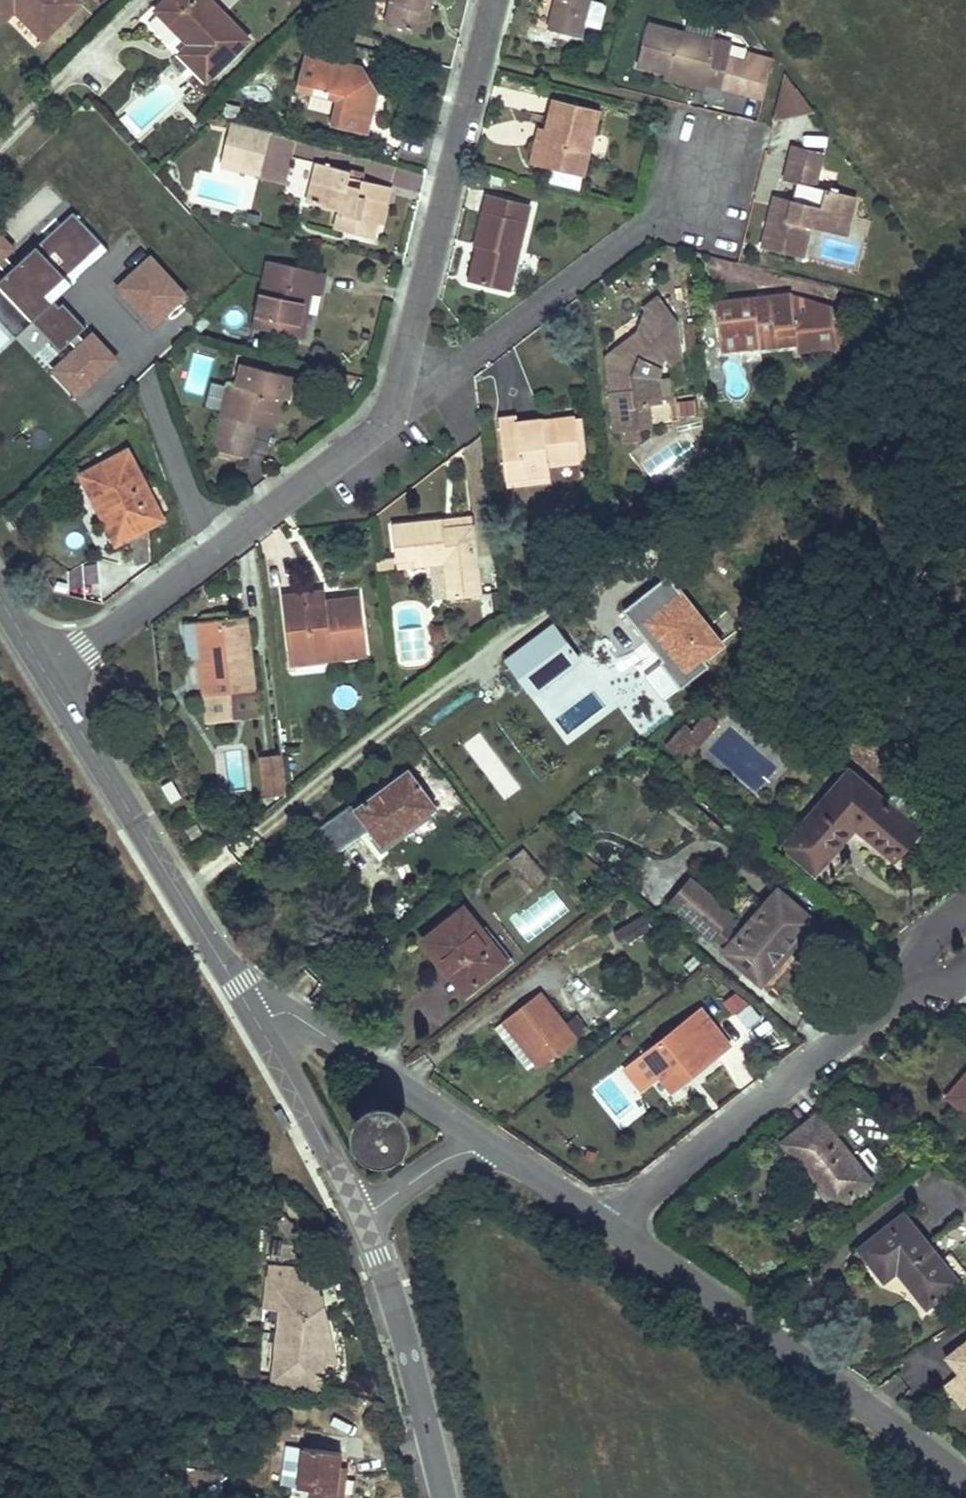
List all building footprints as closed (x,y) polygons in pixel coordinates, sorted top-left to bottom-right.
[(83,0),(0,0),(0,9),(6,15),(17,3),(50,34),(83,0)] [(166,0),(150,0),(141,9),(168,34),(182,47),(191,37),(178,25),(159,7),(166,0)] [(203,0),(166,0),(159,7),(178,25),(203,0)] [(250,34),(217,0),(203,0),(178,25),(191,37),(182,47),(210,76),(250,34)] [(391,17),(416,23),(422,0),(395,0),(391,17)] [(435,0),(422,0),(416,23),(428,26),(435,0)] [(550,23),(580,31),(584,19),(589,0),(557,0),(550,23)] [(603,0),(589,0),(584,19),(597,22),(603,0)] [(50,34),(17,3),(6,15),(39,46),(50,34)] [(651,11),(641,57),(667,62),(692,68),(695,58),(713,62),(710,73),(729,78),(735,48),(739,31),(651,11)] [(361,60),(308,47),(296,87),(334,97),(329,117),(373,129),(383,86),(367,85),(369,76),(357,76),(361,60)] [(772,56),(748,51),(735,48),(729,78),(725,92),(762,100),(766,86),(772,56)] [(667,62),(665,70),(709,80),(710,73),(713,62),(695,58),(692,68),(667,62)] [(383,86),(361,60),(357,76),(369,76),(367,85),(383,86)] [(172,101),(159,87),(129,115),(142,129),(172,101)] [(236,95),(225,106),(235,116),(246,105),(236,95)] [(583,173),(601,107),(557,95),(547,129),(540,162),(583,173)] [(274,126),(235,117),(225,161),(264,170),(274,126)] [(228,125),(214,122),(211,134),(225,137),(228,125)] [(540,162),(547,129),(537,126),(529,160),(540,162)] [(819,168),(823,156),(790,148),(786,160),(819,168)] [(771,207),(761,248),(800,257),(808,224),(833,229),(842,191),(816,184),(819,168),(786,160),(782,177),(796,182),(791,200),(790,210),(771,207)] [(348,169),(313,161),(310,177),(319,179),(314,201),(339,207),(335,224),(371,232),(373,222),(379,197),(388,199),(392,182),(366,176),(363,186),(345,182),(348,169)] [(363,186),(366,176),(366,173),(348,169),(345,182),(363,186)] [(319,179),(310,177),(304,198),(314,201),(319,179)] [(845,232),(853,194),(842,191),(833,229),(845,232)] [(511,287),(532,202),(488,192),(473,243),(476,244),(484,245),(476,279),(511,287)] [(379,197),(373,222),(382,224),(388,199),(379,197)] [(791,200),(773,197),(771,207),(790,210),(791,200)] [(30,233),(39,242),(72,209),(63,200),(30,233)] [(106,250),(72,215),(15,268),(6,259),(14,251),(0,236),(0,267),(8,275),(0,282),(0,324),(13,338),(31,321),(61,352),(70,343),(75,349),(50,373),(74,398),(117,358),(93,333),(84,341),(78,335),(85,329),(62,305),(59,308),(52,301),(106,250)] [(476,244),(467,278),(476,279),(484,245),(476,244)] [(269,253),(252,323),(303,334),(308,309),(300,307),(306,283),(314,285),(324,287),(328,267),(269,253)] [(187,296),(151,257),(116,288),(152,328),(187,296)] [(300,307),(308,309),(314,285),(306,283),(300,307)] [(748,348),(760,347),(791,343),(791,346),(792,350),(813,348),(813,345),(808,310),(787,313),(785,290),(712,299),(717,338),(747,335),(748,345),(748,348)] [(831,342),(827,305),(785,290),(787,313),(808,310),(813,345),(831,342)] [(678,321),(659,293),(639,304),(644,311),(637,328),(618,342),(621,347),(621,354),(618,363),(606,366),(615,428),(619,427),(639,424),(671,419),(668,399),(657,401),(654,374),(656,358),(663,354),(678,337),(678,321)] [(201,315),(193,324),(200,330),(208,322),(201,315)] [(747,335),(717,338),(718,349),(748,345),(747,335)] [(678,337),(663,354),(671,361),(686,343),(678,337)] [(621,347),(618,342),(603,353),(606,366),(618,363),(621,354),(621,347)] [(230,382),(226,381),(210,449),(245,457),(254,421),(271,425),(278,392),(283,393),(287,372),(235,361),(230,382)] [(657,401),(668,399),(665,372),(654,374),(657,401)] [(506,478),(551,472),(550,462),(580,458),(576,421),(542,427),(542,423),(516,426),(515,420),(500,423),(506,478)] [(639,424),(619,427),(621,439),(641,436),(639,424)] [(790,434),(799,445),(810,437),(802,425),(790,434)] [(166,522),(132,454),(85,478),(100,504),(107,501),(127,541),(166,522)] [(551,472),(506,478),(507,486),(552,480),(551,472)] [(100,504),(119,546),(127,541),(107,501),(100,504)] [(465,515),(437,518),(439,531),(452,530),(452,524),(465,524),(465,515)] [(437,518),(390,524),(394,565),(438,559),(443,595),(476,589),(465,524),(452,524),(452,530),(439,531),(437,518)] [(100,562),(84,562),(85,595),(100,594),(100,562)] [(725,647),(683,592),(680,594),(669,579),(624,613),(660,661),(645,672),(666,699),(708,668),(704,663),(725,647)] [(325,590),(287,594),(292,653),(329,648),(331,658),(366,652),(361,596),(326,599),(325,590)] [(256,692),(253,654),(242,655),(241,635),(249,616),(187,622),(192,659),(207,657),(208,671),(205,672),(207,697),(256,692)] [(253,654),(249,616),(241,635),(242,655),(253,654)] [(553,624),(503,661),(531,698),(580,661),(553,624)] [(329,648),(292,653),(293,661),(331,658),(329,648)] [(259,714),(256,692),(207,697),(209,720),(259,714)] [(688,756),(718,722),(705,710),(691,726),(685,721),(663,746),(672,754),(678,748),(688,756)] [(284,757),(260,760),(264,798),(288,796),(284,757)] [(837,766),(831,771),(900,829),(903,826),(911,832),(923,817),(884,781),(873,795),(837,766)] [(437,810),(407,771),(355,811),(351,806),(318,831),(337,856),(368,833),(382,851),(437,810)] [(900,829),(831,771),(773,839),(804,869),(844,824),(879,852),(900,829)] [(174,780),(163,787),(173,805),(185,799),(174,780)] [(196,822),(184,829),(191,841),(203,834),(196,822)] [(725,913),(679,877),(660,902),(703,937),(718,921),(725,913)] [(751,977),(800,918),(768,891),(731,933),(719,949),(751,977)] [(458,914),(425,941),(434,952),(428,957),(445,978),(454,971),(471,991),(507,961),(491,941),(484,947),(458,914)] [(642,916),(622,928),(631,942),(651,930),(642,916)] [(719,949),(731,933),(718,921),(703,937),(719,949)] [(631,942),(622,928),(609,935),(618,950),(631,942)] [(434,952),(425,941),(419,946),(428,957),(434,952)] [(737,1014),(747,1006),(735,992),(725,1001),(737,1014)] [(563,1026),(537,997),(502,1029),(532,1065),(539,1072),(575,1041),(563,1026)] [(748,1027),(760,1017),(749,1004),(747,1006),(737,1014),(748,1027)] [(701,1008),(623,1069),(643,1094),(661,1079),(672,1093),(731,1046),(701,1008)] [(736,1013),(719,1018),(724,1033),(741,1027),(736,1013)] [(563,1026),(575,1041),(584,1033),(572,1018),(563,1026)] [(532,1065),(502,1029),(490,1037),(521,1074),(532,1065)] [(943,1095),(965,1113),(965,1065),(943,1095)] [(870,1181),(816,1115),(782,1142),(835,1208),(870,1181)] [(399,1123),(390,1117),(379,1117),(369,1122),(364,1132),(365,1144),(372,1152),(383,1156),(394,1153),(402,1145),(404,1134),(399,1123)] [(959,1282),(903,1213),(859,1248),(888,1282),(900,1272),(927,1305),(959,1282)] [(286,1287),(272,1380),(318,1387),(323,1352),(327,1324),(312,1322),(317,1292),(286,1287)] [(327,1324),(317,1292),(312,1322),(327,1324)] [(337,1354),(327,1324),(323,1352),(337,1354)] [(946,1354),(958,1368),(965,1377),(965,1336),(946,1354)] [(943,1380),(964,1404),(965,1402),(965,1377),(958,1368),(943,1380)] [(299,1428),(269,1423),(259,1481),(301,1488),(300,1497),(340,1497),(343,1475),(334,1473),(337,1450),(296,1445),(299,1428)]
